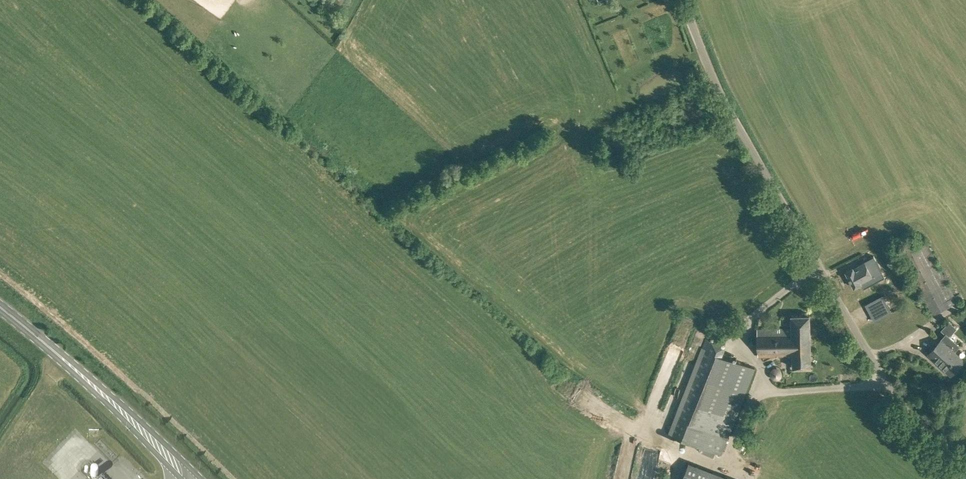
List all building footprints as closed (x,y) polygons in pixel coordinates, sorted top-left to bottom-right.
[(920,245),(917,240),(899,249),(932,315),(951,306),(950,305),(963,299),(960,293),(955,295),(933,254),(935,253),(929,241),(920,245)] [(869,269),(865,262),(854,268),(853,267),(846,271),(854,287),(862,283),(861,282),(873,276),(882,271),(878,264),(869,269)] [(890,313),(882,298),(876,301),(884,316),(890,313)] [(809,315),(807,312),(802,312),(801,315),(791,315),(792,328),(757,329),(758,356),(793,356),(793,367),(794,367),(795,369),(799,369),(800,367),(811,366),(809,315)] [(953,324),(949,321),(941,330),(946,335),(930,352),(936,357),(935,359),(941,365),(943,364),(952,372),(963,360),(954,352),(959,346),(949,336),(958,327),(954,323),(953,324)] [(721,453),(738,411),(755,367),(721,354),(725,346),(706,338),(691,376),(669,433),(721,453)] [(726,476),(689,462),(682,478),(725,478),(726,476)]
